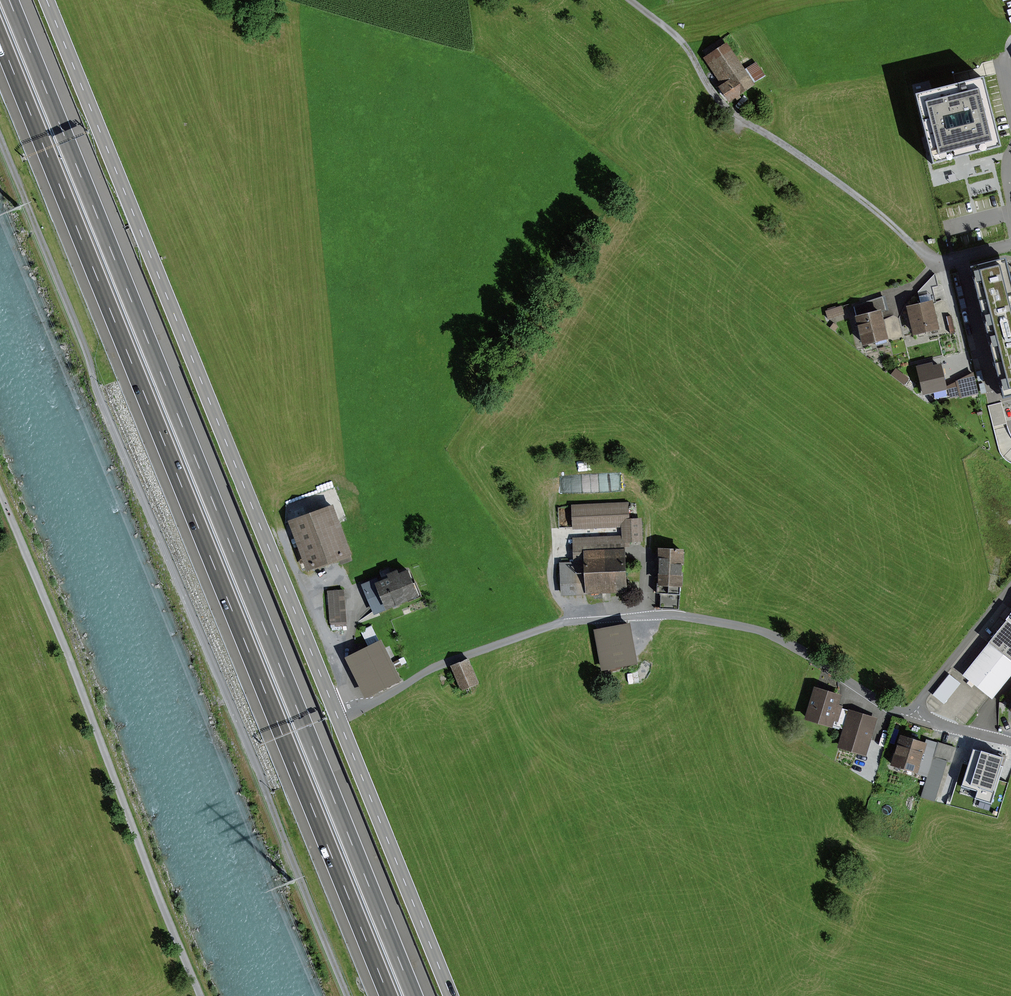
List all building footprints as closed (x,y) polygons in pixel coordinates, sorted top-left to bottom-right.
[(722,39),(704,51),(712,64),(710,66),(723,85),(720,87),(729,100),(742,91),(753,84),(722,39)] [(982,77),(913,94),(932,164),(957,158),(1000,147),(982,77)] [(970,268),(1002,397),(1010,395),(1010,285),(1005,260),(970,268)] [(931,303),(909,308),(914,333),(936,328),(933,315),(931,303)] [(843,314),(840,305),(825,310),(828,319),(843,314)] [(879,312),(857,318),(865,343),(886,338),(881,317),(879,312)] [(947,317),(950,333),(955,332),(951,316),(947,317)] [(931,365),(918,368),(923,393),(945,388),(940,366),(932,368),(931,366),(931,365)] [(892,375),(904,384),(908,379),(896,369),(892,375)] [(974,374),(947,386),(949,399),(978,392),(974,374)] [(640,519),(626,519),(625,504),(572,506),(572,526),(622,524),(623,540),(641,539),(640,519)] [(297,518),(312,563),(343,553),(327,508),(297,518)] [(661,608),(679,609),(682,551),(661,550),(661,608)] [(563,593),(625,590),(625,588),(631,588),(630,581),(625,581),(623,557),(587,559),(587,563),(561,564),(563,593)] [(416,592),(405,565),(363,583),(374,609),(416,592)] [(331,621),(344,620),(342,596),(328,597),(331,621)] [(1010,669),(1010,613),(1006,620),(1010,623),(1007,626),(980,659),(966,677),(989,696),(1010,669)] [(603,668),(636,662),(629,625),(597,631),(603,668)] [(370,692),(397,679),(379,641),(352,653),(370,692)] [(462,689),(476,682),(467,660),(452,667),(462,689)] [(864,753),(874,721),(830,707),(832,699),(833,695),(815,690),(806,719),(845,730),(841,746),(864,753)] [(913,741),(902,737),(893,764),(928,775),(933,758),(936,748),(913,741)] [(938,743),(936,748),(933,758),(944,761),(959,766),(964,751),(938,743)] [(1001,765),(1003,757),(973,748),(967,767),(961,786),(977,791),(975,799),(991,804),(1003,766),(1001,765)] [(932,800),(944,761),(933,758),(928,775),(921,796),(932,800)]
